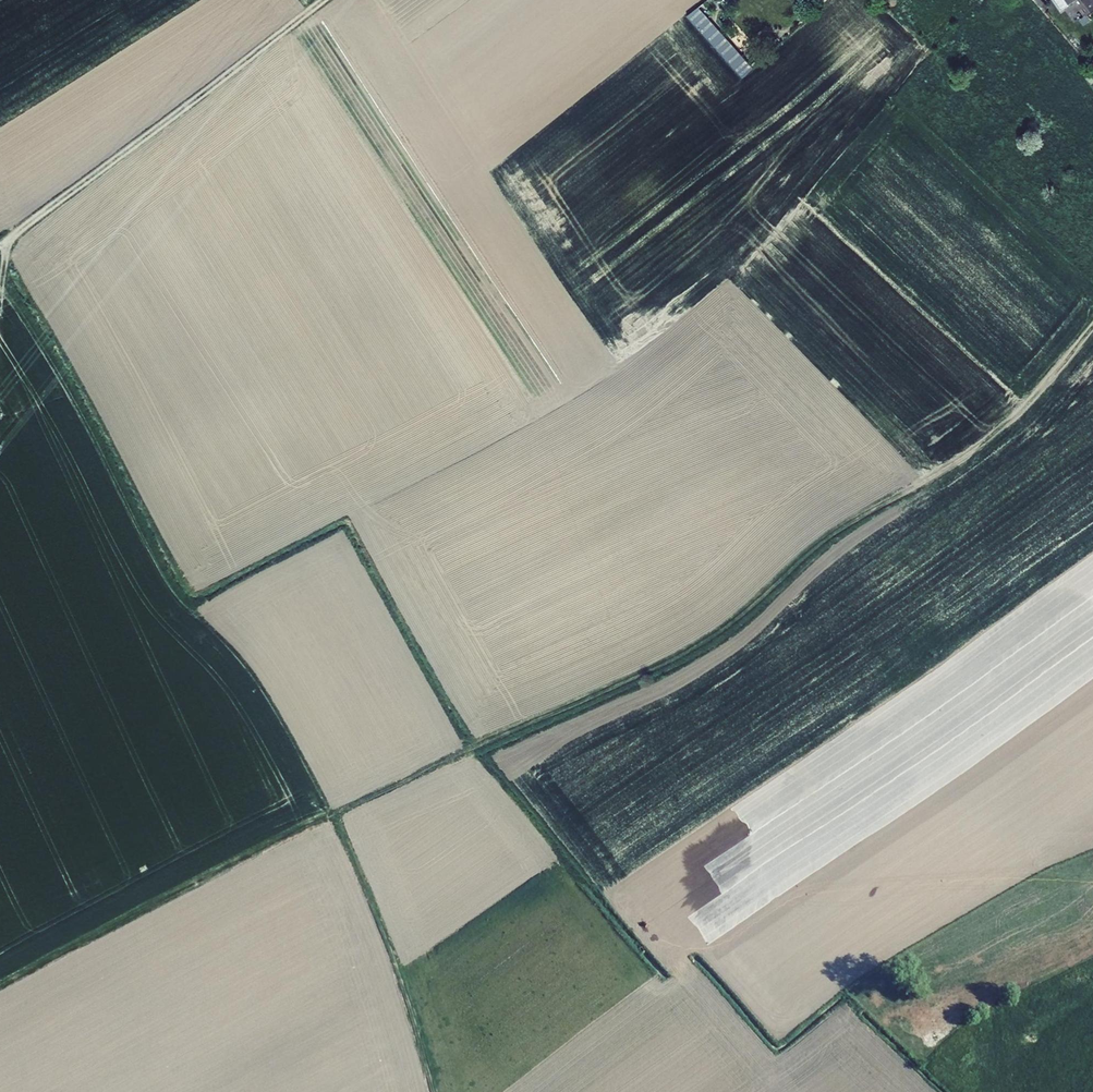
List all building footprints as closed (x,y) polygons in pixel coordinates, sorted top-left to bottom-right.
[(1062,10),(1074,0),(1053,0),(1062,10)] [(1089,16),(1092,13),(1092,0),(1076,0),(1089,16)] [(743,78),(755,67),(701,4),(689,15),(743,78)]
